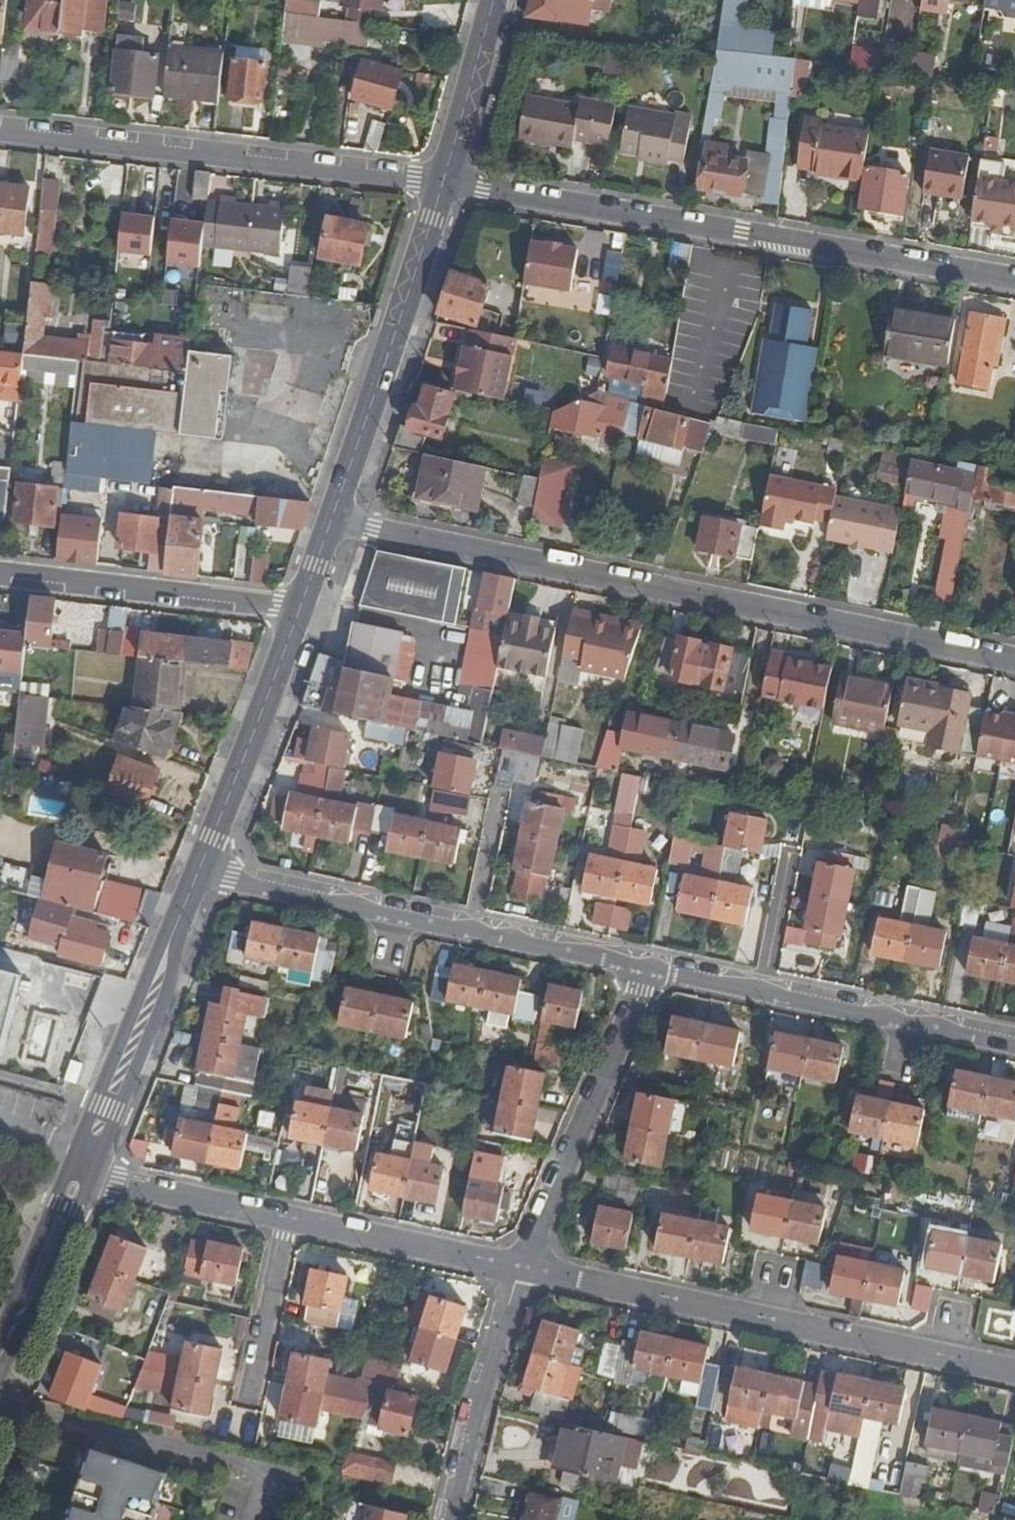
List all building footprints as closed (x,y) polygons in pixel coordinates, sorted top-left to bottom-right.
[(61,35),(65,0),(31,0),(28,31),(61,35)] [(61,35),(83,38),(83,31),(104,34),(108,0),(65,0),(61,35)] [(303,0),(286,0),(285,13),(307,16),(321,18),(322,3),(303,0)] [(339,6),(351,7),(370,9),(382,11),(384,0),(340,0),(339,6)] [(528,18),(589,27),(593,0),(533,0),(528,18)] [(718,50),(772,56),(775,35),(762,33),(762,28),(744,26),(747,0),(724,0),(718,50)] [(859,6),(858,16),(876,18),(879,0),(860,0),(859,6)] [(984,8),(1002,10),(1006,17),(1014,19),(1014,0),(985,0),(984,8)] [(368,23),(370,9),(351,7),(349,21),(368,23)] [(282,36),(305,39),(307,16),(285,13),(282,36)] [(368,47),(371,23),(368,23),(349,21),(321,18),(307,16),(305,39),(307,39),(306,45),(324,47),(324,41),(368,47)] [(772,56),(718,50),(718,51),(789,59),(791,38),(775,35),(772,56)] [(120,39),(118,52),(144,56),(146,43),(120,39)] [(225,55),(170,48),(165,91),(200,95),(199,100),(219,102),(225,55)] [(629,50),(613,48),(607,80),(622,83),(629,50)] [(718,51),(717,56),(716,59),(712,83),(712,85),(780,94),(778,106),(777,121),(773,121),(763,206),(779,208),(792,90),(796,60),(789,59),(718,51)] [(144,56),(118,52),(114,92),(155,98),(160,58),(144,56)] [(911,77),(929,80),(933,81),(936,58),(914,54),(911,77)] [(851,55),(849,68),(880,73),(882,60),(851,55)] [(712,83),(716,59),(709,58),(705,81),(712,83)] [(796,59),(796,60),(792,90),(803,92),(807,62),(796,59)] [(229,105),(256,109),(256,101),(262,102),(267,64),(235,60),(229,105)] [(391,110),(403,73),(365,62),(354,98),(391,110)] [(780,94),(712,85),(711,92),(725,93),(724,99),(778,106),(780,94)] [(725,93),(711,92),(704,131),(711,132),(714,119),(717,120),(721,121),(724,99),(725,93)] [(591,145),(598,104),(598,103),(582,100),(581,107),(527,98),(520,139),(574,149),(576,142),(591,145)] [(591,145),(611,149),(618,108),(598,104),(591,145)] [(646,162),(669,166),(670,161),(685,164),(693,118),(678,115),(677,119),(630,110),(623,153),(647,157),(646,162)] [(381,150),(389,122),(375,119),(368,146),(381,150)] [(702,144),(712,146),(717,120),(714,119),(711,132),(704,131),(702,144)] [(841,180),(863,182),(870,135),(823,127),(823,123),(806,120),(799,169),(841,176),(841,180)] [(702,144),(694,187),(703,188),(703,189),(740,196),(746,163),(726,159),(728,149),(712,146),(702,144)] [(963,199),(971,156),(931,150),(924,192),(963,199)] [(972,221),(1014,228),(1014,184),(1004,182),(1006,164),(982,161),(978,185),(972,221)] [(902,222),(909,176),(868,169),(862,209),(871,210),(871,216),(902,222)] [(212,174),(182,171),(179,201),(195,202),(196,199),(209,200),(212,174)] [(59,183),(44,180),(41,211),(55,213),(59,183)] [(155,186),(128,183),(125,207),(152,209),(155,186)] [(0,185),(0,233),(24,237),(29,189),(0,185)] [(221,203),(209,201),(208,209),(205,236),(204,246),(282,255),(287,205),(272,203),(271,208),(237,204),(238,200),(222,198),(221,203)] [(205,236),(208,209),(195,208),(192,235),(205,236)] [(55,213),(41,211),(36,250),(50,252),(55,213)] [(124,212),(122,253),(161,255),(163,214),(124,212)] [(323,257),(361,265),(365,244),(370,245),(373,231),(368,230),(369,226),(330,219),(323,257)] [(972,221),(971,228),(1014,235),(1014,228),(972,221)] [(626,234),(611,232),(610,242),(624,244),(626,234)] [(203,251),(204,246),(205,236),(192,235),(190,249),(203,251)] [(547,243),(532,241),(525,282),(572,290),(578,248),(562,245),(563,243),(548,241),(547,243)] [(693,246),(676,243),(670,270),(689,274),(690,266),(693,246)] [(309,298),(312,269),(293,266),(289,296),(309,298)] [(492,286),(454,273),(440,313),(478,326),(492,286)] [(54,286),(32,284),(24,354),(80,361),(102,363),(106,328),(111,328),(111,322),(96,320),(93,341),(91,341),(79,341),(43,336),(45,317),(52,317),(54,302),(52,302),(54,286)] [(777,306),(775,318),(796,322),(813,312),(777,306)] [(915,315),(892,311),(885,355),(949,366),(956,322),(927,317),(927,321),(914,318),(915,315)] [(752,415),(806,425),(819,350),(807,348),(813,312),(796,322),(775,318),(771,342),(765,341),(752,415)] [(999,337),(1002,320),(973,314),(959,383),(989,389),(993,365),(999,366),(1001,354),(996,353),(999,337)] [(1007,320),(1002,320),(999,337),(1004,338),(1007,320)] [(516,340),(472,331),(468,348),(466,348),(463,364),(461,363),(458,377),(460,378),(457,393),(506,403),(519,341),(516,340)] [(191,354),(192,345),(185,345),(185,351),(137,345),(138,334),(115,332),(112,364),(135,367),(189,373),(191,354)] [(615,350),(610,377),(634,383),(649,386),(645,406),(665,410),(672,363),(615,350)] [(22,369),(24,354),(0,352),(0,384),(20,386),(22,369)] [(22,369),(78,376),(80,361),(24,354),(22,369)] [(189,373),(184,413),(182,438),(225,442),(227,418),(228,411),(230,393),(234,358),(191,354),(189,373)] [(72,426),(127,432),(182,438),(184,413),(189,373),(135,367),(112,364),(102,363),(80,361),(78,376),(72,426)] [(607,387),(605,394),(630,401),(634,383),(610,377),(600,385),(607,387)] [(412,431),(401,428),(394,450),(422,456),(429,437),(443,441),(444,440),(448,422),(455,397),(428,390),(422,411),(418,410),(412,431)] [(230,393),(228,411),(234,412),(236,395),(230,393)] [(599,393),(554,413),(552,423),(623,439),(626,424),(631,402),(630,401),(605,394),(599,393)] [(645,406),(631,402),(626,424),(643,428),(636,455),(660,461),(664,445),(681,450),(690,418),(665,410),(645,406)] [(715,425),(698,420),(690,447),(706,452),(715,425)] [(466,427),(448,422),(444,440),(461,446),(466,427)] [(743,437),(776,443),(779,431),(741,424),(739,429),(744,430),(743,437)] [(847,443),(831,440),(829,453),(844,456),(847,443)] [(677,465),(681,450),(664,445),(660,461),(677,465)] [(478,510),(486,469),(427,457),(419,500),(478,510)] [(980,467),(961,464),(959,474),(911,465),(907,487),(943,495),(942,500),(949,501),(942,532),(950,533),(936,602),(952,605),(963,549),(974,499),(980,467)] [(898,483),(900,470),(881,466),(878,479),(898,483)] [(980,467),(974,499),(989,503),(1014,508),(1014,488),(994,484),(996,470),(980,467)] [(66,478),(67,469),(54,468),(52,482),(65,484),(66,478)] [(535,509),(540,480),(522,476),(516,505),(535,509)] [(569,482),(541,477),(540,480),(535,509),(533,519),(561,525),(569,482)] [(6,518),(10,482),(0,481),(0,518),(6,518)] [(818,489),(770,483),(762,519),(784,522),(812,526),(813,526),(818,489)] [(58,489),(19,486),(16,522),(54,527),(58,489)] [(259,524),(262,498),(175,489),(175,491),(173,511),(258,520),(257,524),(259,524)] [(172,519),(173,511),(175,491),(164,490),(161,514),(159,514),(158,519),(124,513),(120,547),(152,552),(149,571),(166,574),(172,519)] [(302,528),(311,503),(262,498),(259,524),(302,528)] [(836,498),(828,540),(856,546),(866,548),(894,553),(902,511),(836,498)] [(989,503),(974,499),(963,549),(979,553),(989,503)] [(57,561),(97,566),(102,519),(64,516),(57,561)] [(204,522),(172,519),(166,574),(198,577),(204,522)] [(699,551),(752,562),(759,530),(705,520),(699,551)] [(810,536),(812,526),(784,522),(783,532),(810,536)] [(379,553),(366,608),(454,626),(465,570),(379,553)] [(252,583),(266,585),(269,555),(256,554),(252,583)] [(509,614),(516,581),(487,575),(481,610),(476,612),(472,629),(505,636),(509,614)] [(52,640),(57,601),(33,599),(28,640),(27,646),(68,651),(69,642),(52,640)] [(125,631),(128,609),(113,607),(110,632),(103,631),(101,654),(122,657),(125,631)] [(592,616),(572,612),(564,657),(565,657),(556,703),(566,705),(571,684),(579,686),(583,670),(626,678),(642,631),(591,621),(592,616)] [(505,636),(498,668),(548,678),(557,632),(540,629),(542,619),(509,614),(505,636)] [(355,622),(347,661),(396,671),(404,632),(355,622)] [(472,687),(493,691),(498,668),(505,636),(472,629),(461,685),(472,687)] [(186,664),(189,639),(145,635),(145,633),(125,631),(122,657),(144,659),(186,664)] [(27,646),(28,640),(1,637),(0,642),(0,678),(23,681),(27,646)] [(668,637),(655,673),(745,694),(753,657),(668,637)] [(188,664),(248,670),(252,645),(232,642),(231,645),(189,639),(186,664),(188,664)] [(764,697),(824,711),(832,670),(810,665),(791,662),(792,657),(773,653),(764,697)] [(321,656),(304,708),(369,722),(392,726),(393,718),(386,717),(395,678),(396,671),(347,661),(346,665),(321,656)] [(791,662),(810,665),(811,661),(792,657),(791,662)] [(139,709),(183,714),(188,664),(186,664),(144,659),(139,709)] [(832,670),(824,711),(825,711),(834,671),(832,670)] [(393,718),(392,726),(409,730),(466,742),(471,712),(403,696),(405,681),(395,678),(386,717),(393,718)] [(886,729),(894,689),(845,679),(836,726),(885,735),(886,729)] [(980,746),(986,712),(968,708),(971,693),(955,691),(954,697),(942,694),(944,688),(909,681),(900,725),(932,731),(929,748),(959,755),(962,742),(980,746)] [(471,712),(466,742),(483,745),(493,691),(472,687),(471,692),(475,693),(471,712)] [(955,691),(944,688),(942,694),(954,697),(955,691)] [(22,696),(16,741),(43,744),(48,699),(22,696)] [(981,746),(999,750),(1008,711),(989,707),(981,746)] [(119,743),(165,759),(183,714),(139,709),(131,708),(119,743)] [(719,795),(739,799),(746,768),(727,764),(734,735),(631,713),(625,739),(610,735),(599,770),(605,771),(621,774),(626,748),(725,768),(719,795)] [(392,726),(369,722),(365,737),(406,746),(409,730),(392,726)] [(560,743),(564,727),(550,724),(547,740),(560,743)] [(543,758),(578,765),(584,732),(564,727),(560,743),(547,740),(543,758)] [(316,729),(309,764),(331,768),(343,771),(350,736),(316,729)] [(885,735),(882,748),(888,749),(889,743),(894,744),(897,731),(886,729),(885,735)] [(539,757),(543,758),(547,740),(517,734),(513,751),(521,753),(539,757)] [(442,756),(435,790),(469,797),(478,753),(451,747),(449,757),(442,756)] [(513,751),(505,750),(497,788),(512,791),(513,784),(521,753),(513,751)] [(539,757),(521,753),(513,784),(530,787),(535,780),(539,757)] [(107,795),(146,809),(159,770),(120,757),(107,795)] [(328,785),(317,837),(351,844),(353,831),(373,834),(378,810),(358,805),(357,809),(338,805),(345,773),(331,770),(328,785)] [(634,818),(642,779),(624,775),(616,815),(620,815),(634,818)] [(283,830),(317,837),(328,785),(302,780),(298,796),(291,795),(289,803),(286,818),(283,830)] [(469,797),(435,790),(435,792),(469,799),(469,797)] [(469,799),(435,792),(432,805),(428,824),(421,859),(455,866),(459,847),(465,848),(468,834),(461,832),(461,831),(443,828),(446,816),(465,820),(469,799)] [(523,838),(557,845),(563,812),(575,815),(577,801),(536,792),(533,805),(529,804),(529,807),(522,805),(518,825),(525,827),(523,838)] [(271,814),(286,818),(289,803),(274,800),(271,814)] [(418,822),(428,824),(432,805),(422,803),(418,822)] [(378,810),(373,834),(389,837),(387,851),(421,859),(428,824),(418,822),(395,817),(395,814),(378,810)] [(632,832),(634,818),(620,815),(617,828),(632,832)] [(742,853),(760,856),(768,822),(733,815),(726,849),(742,853)] [(940,841),(959,845),(962,831),(943,827),(940,841)] [(626,857),(632,832),(617,828),(612,854),(626,857)] [(644,834),(632,832),(626,857),(639,860),(644,834)] [(550,880),(557,845),(523,838),(516,872),(519,872),(513,900),(541,906),(546,878),(550,880)] [(992,849),(1001,850),(1004,840),(994,838),(992,849)] [(692,841),(675,839),(670,865),(686,869),(692,841)] [(973,859),(975,849),(959,845),(940,841),(937,852),(973,859)] [(110,858),(62,846),(53,884),(36,880),(30,899),(139,927),(150,895),(148,894),(147,896),(104,884),(110,858)] [(724,860),(726,849),(715,847),(712,858),(724,860)] [(721,876),(712,919),(746,926),(753,892),(735,888),(742,853),(726,849),(724,860),(721,876)] [(814,898),(849,905),(856,871),(852,871),(854,858),(827,853),(825,865),(821,864),(814,898)] [(625,865),(626,857),(612,854),(610,862),(625,865)] [(639,860),(626,857),(625,865),(637,868),(639,860)] [(617,899),(625,865),(610,862),(590,858),(584,892),(602,896),(597,920),(612,924),(616,906),(617,899)] [(852,871),(856,871),(867,874),(869,862),(854,858),(852,871)] [(637,868),(625,865),(617,899),(651,906),(658,872),(637,868)] [(0,879),(0,892),(24,898),(31,873),(3,866),(0,879)] [(679,912),(712,919),(721,876),(709,873),(707,882),(686,878),(679,912)] [(872,955),(906,963),(921,893),(910,891),(908,890),(900,925),(879,921),(872,955)] [(921,893),(906,963),(940,970),(947,935),(929,932),(936,896),(921,893)] [(894,898),(879,895),(877,907),(891,910),(894,898)] [(841,939),(849,905),(814,898),(806,932),(810,933),(808,944),(834,950),(837,938),(841,939)] [(984,929),(989,905),(964,900),(959,924),(984,929)] [(43,913),(13,905),(9,918),(40,925),(43,913)] [(612,924),(612,928),(626,931),(630,909),(616,906),(612,924)] [(99,927),(73,920),(63,958),(104,969),(113,937),(98,933),(99,927)] [(280,966),(287,932),(253,925),(250,937),(233,934),(226,964),(245,968),(247,959),(280,966)] [(1000,982),(1011,931),(987,925),(984,942),(974,940),(967,975),(1000,982)] [(1011,931),(1000,982),(1014,985),(1014,931),(1011,931)] [(321,939),(287,932),(280,966),(312,973),(311,981),(329,985),(335,955),(319,952),(321,939)] [(481,1009),(488,975),(454,967),(451,980),(436,976),(430,1002),(446,1005),(447,1002),(481,1009)] [(0,968),(0,1057),(1,1057),(23,974),(0,968)] [(521,982),(488,975),(481,1009),(492,1012),(489,1028),(506,1030),(509,1015),(513,1017),(512,1023),(533,1027),(539,998),(519,993),(521,982)] [(239,989),(269,996),(271,986),(241,979),(239,989)] [(583,994),(549,987),(542,1022),(576,1029),(583,994)] [(266,997),(231,989),(227,1008),(213,1005),(206,1040),(240,1047),(247,1012),(262,1015),(266,997)] [(373,1033),(381,999),(346,991),(339,1026),(373,1033)] [(414,1006),(381,999),(373,1033),(406,1040),(414,1006)] [(700,1061),(707,1027),(673,1019),(665,1054),(700,1061)] [(432,1040),(429,1022),(422,1023),(421,1027),(423,1038),(432,1040)] [(740,1034),(707,1027),(700,1061),(733,1068),(740,1034)] [(800,1086),(809,1043),(776,1035),(766,1084),(799,1091),(800,1086)] [(206,1040),(196,1088),(202,1089),(217,1092),(221,1093),(241,1097),(251,1099),(254,1085),(248,1083),(253,1057),(239,1054),(240,1047),(206,1040)] [(843,1050),(809,1043),(800,1086),(821,1090),(822,1082),(836,1085),(843,1050)] [(533,1062),(559,1067),(562,1051),(537,1046),(533,1062)] [(254,1050),(240,1047),(239,1054),(253,1057),(254,1050)] [(503,1102),(537,1108),(544,1076),(510,1068),(503,1102)] [(982,1115),(990,1081),(956,1073),(948,1108),(982,1115)] [(990,1081),(982,1115),(1014,1122),(1014,1086),(990,1081)] [(174,1156),(207,1163),(214,1129),(219,1106),(221,1093),(217,1092),(202,1089),(197,1114),(184,1111),(181,1121),(174,1156)] [(296,1105),(289,1139),(324,1147),(334,1099),(335,1097),(307,1090),(304,1106),(296,1105)] [(219,1106),(239,1110),(241,1097),(221,1093),(219,1106)] [(668,1136),(683,1139),(690,1105),(641,1096),(634,1129),(668,1136)] [(334,1099),(324,1147),(357,1154),(367,1104),(335,1097),(334,1099)] [(883,1140),(890,1106),(856,1099),(856,1101),(851,1101),(849,1109),(854,1110),(849,1133),(874,1138),(883,1140)] [(530,1142),(537,1108),(503,1102),(496,1135),(530,1142)] [(214,1129),(207,1163),(241,1171),(249,1136),(234,1133),(239,1110),(219,1106),(214,1129)] [(924,1114),(890,1106),(883,1140),(916,1148),(924,1114)] [(418,1147),(421,1122),(400,1120),(397,1144),(418,1147)] [(668,1136),(634,1129),(626,1162),(661,1170),(668,1136)] [(880,1156),(883,1140),(874,1138),(870,1153),(880,1156)] [(505,1164),(508,1148),(478,1142),(474,1158),(505,1164)] [(370,1190),(404,1197),(411,1164),(414,1154),(392,1149),(390,1159),(378,1156),(370,1190)] [(411,1164),(404,1197),(439,1205),(445,1171),(411,1164)] [(641,1182),(606,1174),(603,1190),(617,1193),(638,1197),(641,1182)] [(832,1182),(853,1187),(855,1179),(834,1175),(832,1182)] [(470,1181),(462,1216),(497,1224),(500,1212),(506,1212),(510,1196),(504,1194),(505,1189),(470,1181)] [(638,1197),(617,1193),(615,1205),(635,1209),(638,1197)] [(820,1200),(794,1194),(793,1203),(785,1239),(819,1246),(826,1211),(819,1209),(820,1200)] [(785,1239),(793,1203),(759,1197),(752,1231),(785,1239)] [(592,1244),(626,1251),(633,1217),(599,1209),(592,1244)] [(689,1258),(697,1225),(663,1217),(656,1252),(689,1258)] [(731,1232),(697,1225),(689,1258),(723,1265),(731,1232)] [(122,1232),(119,1239),(148,1251),(150,1243),(122,1232)] [(927,1269),(962,1276),(969,1242),(934,1235),(927,1269)] [(119,1239),(115,1238),(103,1271),(135,1283),(148,1251),(119,1239)] [(919,1261),(920,1242),(914,1241),(912,1260),(919,1261)] [(969,1242),(962,1276),(994,1284),(1002,1249),(969,1242)] [(209,1299),(233,1304),(243,1254),(208,1246),(208,1249),(192,1245),(184,1276),(212,1282),(209,1299)] [(159,1255),(148,1251),(135,1283),(147,1288),(159,1255)] [(864,1301),(871,1267),(838,1259),(831,1293),(864,1301)] [(817,1290),(822,1266),(805,1263),(800,1287),(817,1290)] [(906,1274),(871,1267),(864,1301),(898,1309),(906,1274)] [(135,1283),(103,1271),(90,1303),(92,1303),(119,1315),(123,1316),(135,1283)] [(309,1307),(305,1322),(337,1329),(343,1304),(347,1280),(314,1273),(307,1307),(309,1307)] [(928,1314),(933,1290),(917,1286),(912,1310),(928,1314)] [(424,1332),(457,1343),(467,1309),(445,1302),(435,1299),(434,1299),(421,1295),(414,1318),(426,1322),(424,1332)] [(119,1315),(92,1303),(88,1313),(115,1324),(119,1315)] [(337,1329),(352,1331),(357,1306),(343,1304),(337,1329)] [(391,1313),(388,1321),(399,1324),(402,1317),(391,1313)] [(547,1322),(536,1356),(580,1370),(585,1353),(574,1349),(580,1332),(547,1322)] [(447,1375),(457,1343),(424,1332),(413,1365),(447,1375)] [(635,1345),(623,1342),(621,1349),(615,1381),(615,1383),(630,1387),(630,1385),(664,1392),(667,1377),(674,1343),(641,1335),(639,1346),(635,1345)] [(709,1350),(674,1343),(667,1377),(682,1380),(680,1392),(700,1396),(697,1408),(712,1411),(718,1379),(720,1368),(706,1365),(709,1350)] [(147,1356),(145,1362),(142,1370),(182,1379),(216,1386),(223,1352),(189,1345),(185,1364),(147,1356)] [(615,1381),(621,1349),(605,1345),(598,1376),(615,1381)] [(53,1400),(83,1412),(111,1418),(115,1410),(90,1400),(103,1367),(71,1355),(53,1400)] [(377,1391),(379,1385),(361,1381),(360,1381),(359,1380),(358,1385),(327,1379),(330,1362),(296,1355),(289,1388),(371,1406),(377,1391)] [(545,1415),(543,1420),(565,1425),(568,1413),(582,1371),(580,1370),(536,1356),(523,1396),(535,1399),(532,1411),(545,1415)] [(384,1386),(398,1389),(401,1376),(396,1375),(397,1369),(375,1364),(374,1369),(364,1367),(361,1381),(379,1385),(384,1386)] [(763,1411),(770,1378),(737,1371),(735,1382),(731,1381),(734,1371),(720,1368),(718,1379),(720,1379),(712,1411),(727,1415),(726,1422),(759,1429),(763,1411)] [(836,1387),(839,1377),(822,1374),(820,1383),(836,1387)] [(827,1430),(861,1438),(865,1418),(872,1384),(839,1377),(836,1387),(820,1383),(819,1388),(817,1398),(811,1428),(827,1430)] [(805,1385),(770,1378),(763,1411),(795,1418),(792,1435),(808,1439),(811,1428),(817,1398),(803,1395),(805,1385)] [(152,1428),(185,1434),(188,1416),(209,1420),(216,1386),(182,1379),(175,1413),(173,1413),(171,1422),(153,1419),(152,1428)] [(872,1384),(865,1418),(899,1425),(906,1391),(872,1384)] [(819,1388),(805,1385),(803,1395),(817,1398),(819,1388)] [(320,1412),(364,1421),(371,1406),(289,1388),(282,1423),(316,1429),(320,1412)] [(364,1421),(363,1425),(409,1437),(418,1400),(377,1391),(371,1406),(364,1421)] [(959,1462),(968,1419),(935,1412),(928,1446),(931,1447),(929,1457),(959,1462)] [(568,1413),(565,1425),(573,1427),(584,1430),(586,1418),(568,1413)] [(655,1424),(641,1422),(635,1420),(621,1417),(619,1431),(652,1438),(655,1424)] [(1010,1463),(1011,1459),(1014,1437),(1014,1434),(1001,1431),(1002,1426),(968,1419),(959,1462),(958,1467),(990,1473),(991,1466),(1008,1470),(1010,1463)] [(607,1431),(616,1433),(618,1424),(609,1422),(607,1431)] [(313,1444),(316,1429),(282,1423),(279,1437),(313,1444)] [(584,1430),(573,1427),(563,1471),(571,1472),(586,1476),(621,1484),(625,1468),(642,1472),(648,1443),(604,1434),(584,1430)] [(808,1439),(808,1440),(824,1443),(827,1430),(811,1428),(808,1439)] [(686,1451),(703,1454),(705,1443),(689,1440),(686,1451)] [(168,1477),(93,1452),(71,1519),(154,1519),(168,1477)] [(349,1456),(344,1469),(342,1474),(346,1475),(344,1477),(391,1486),(395,1466),(349,1456)] [(907,1463),(900,1496),(922,1500),(929,1468),(907,1463)] [(586,1476),(571,1472),(568,1485),(583,1487),(586,1476)] [(564,1498),(560,1497),(531,1490),(523,1519),(558,1519),(564,1498)] [(982,1492),(981,1512),(1001,1513),(1003,1494),(982,1492)] [(408,1517),(372,1508),(369,1519),(407,1519),(408,1517)]
